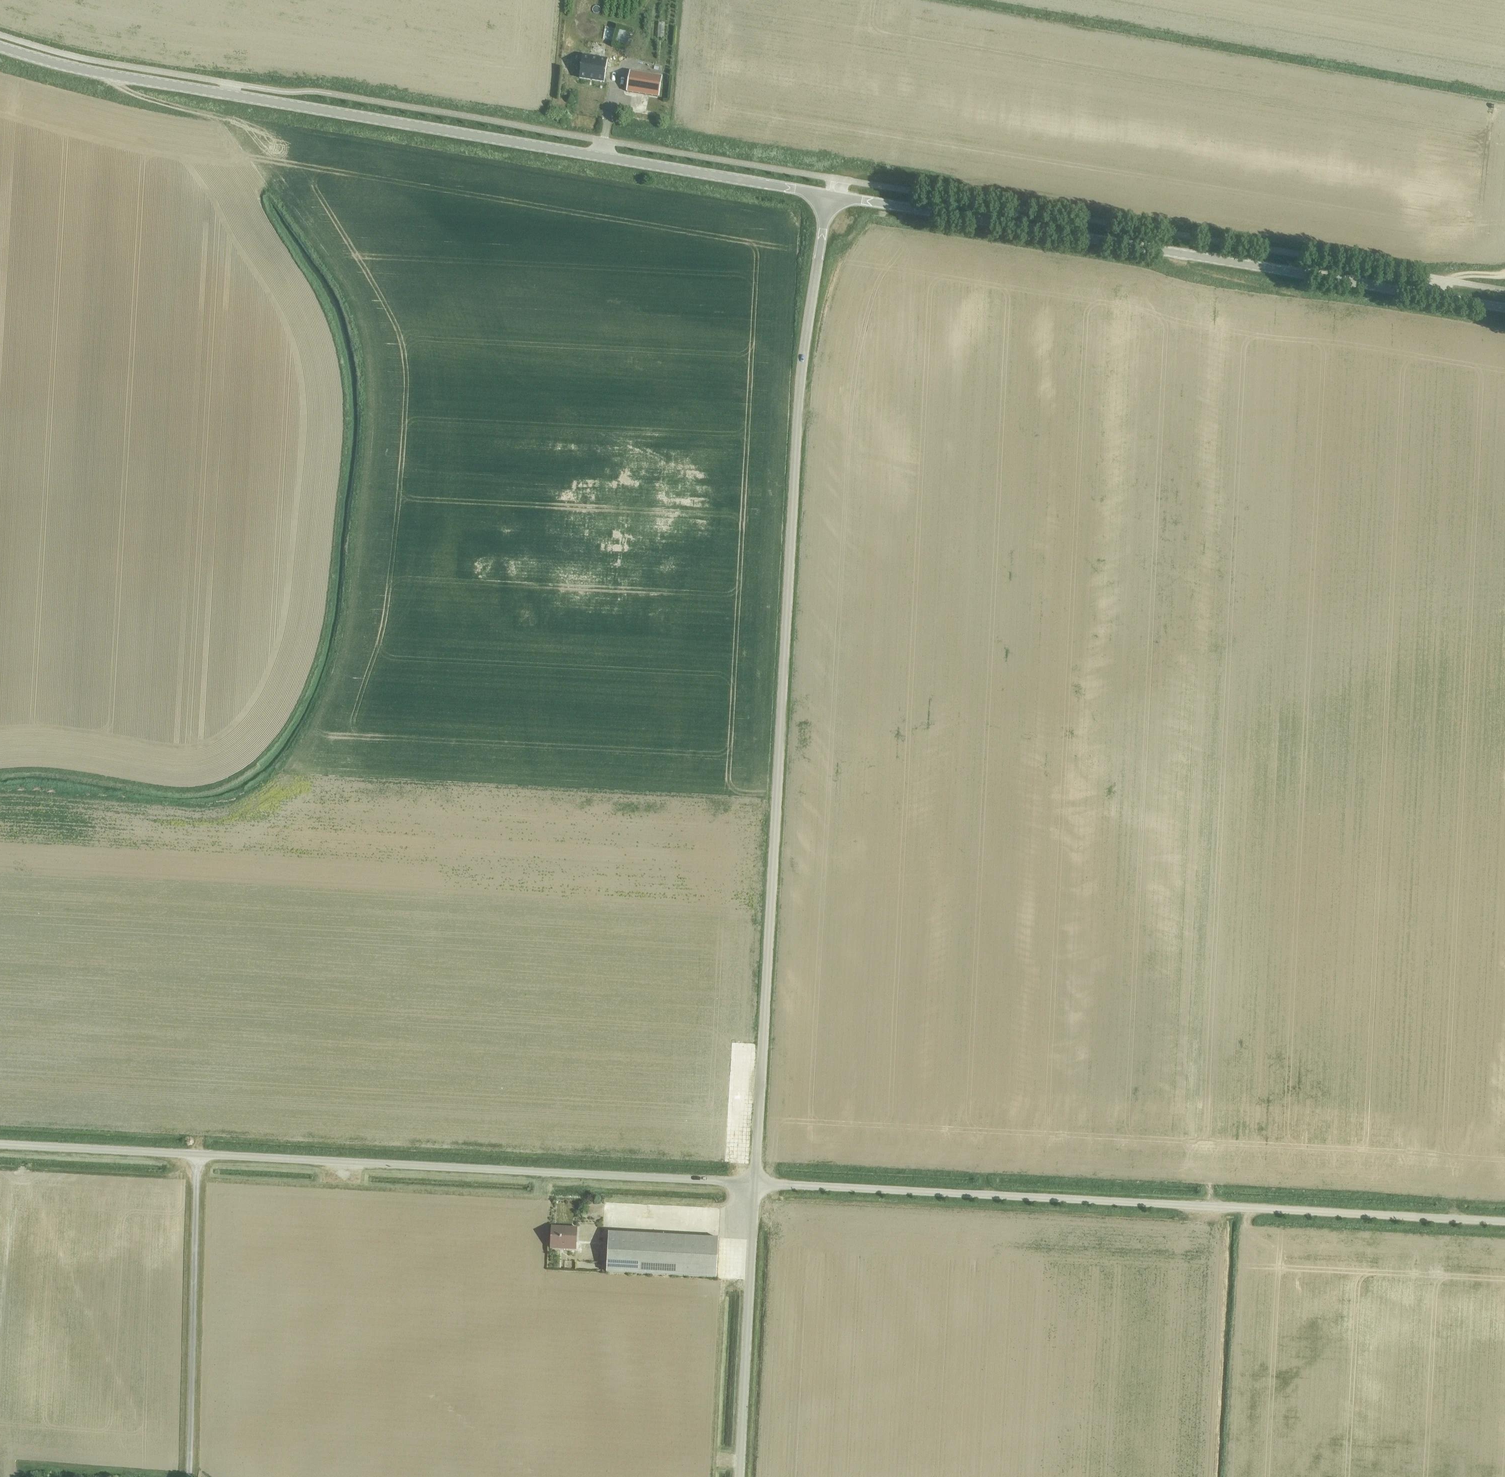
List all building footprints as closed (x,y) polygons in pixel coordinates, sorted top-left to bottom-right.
[(613,44),(624,47),(629,31),(618,28),(613,44)] [(582,56),(580,78),(605,82),(608,60),(582,56)] [(630,72),(627,92),(659,97),(662,77),(630,72)] [(552,1227),(551,1248),(576,1250),(577,1229),(552,1227)] [(608,1232),(606,1272),(716,1278),(718,1238),(608,1232)]
